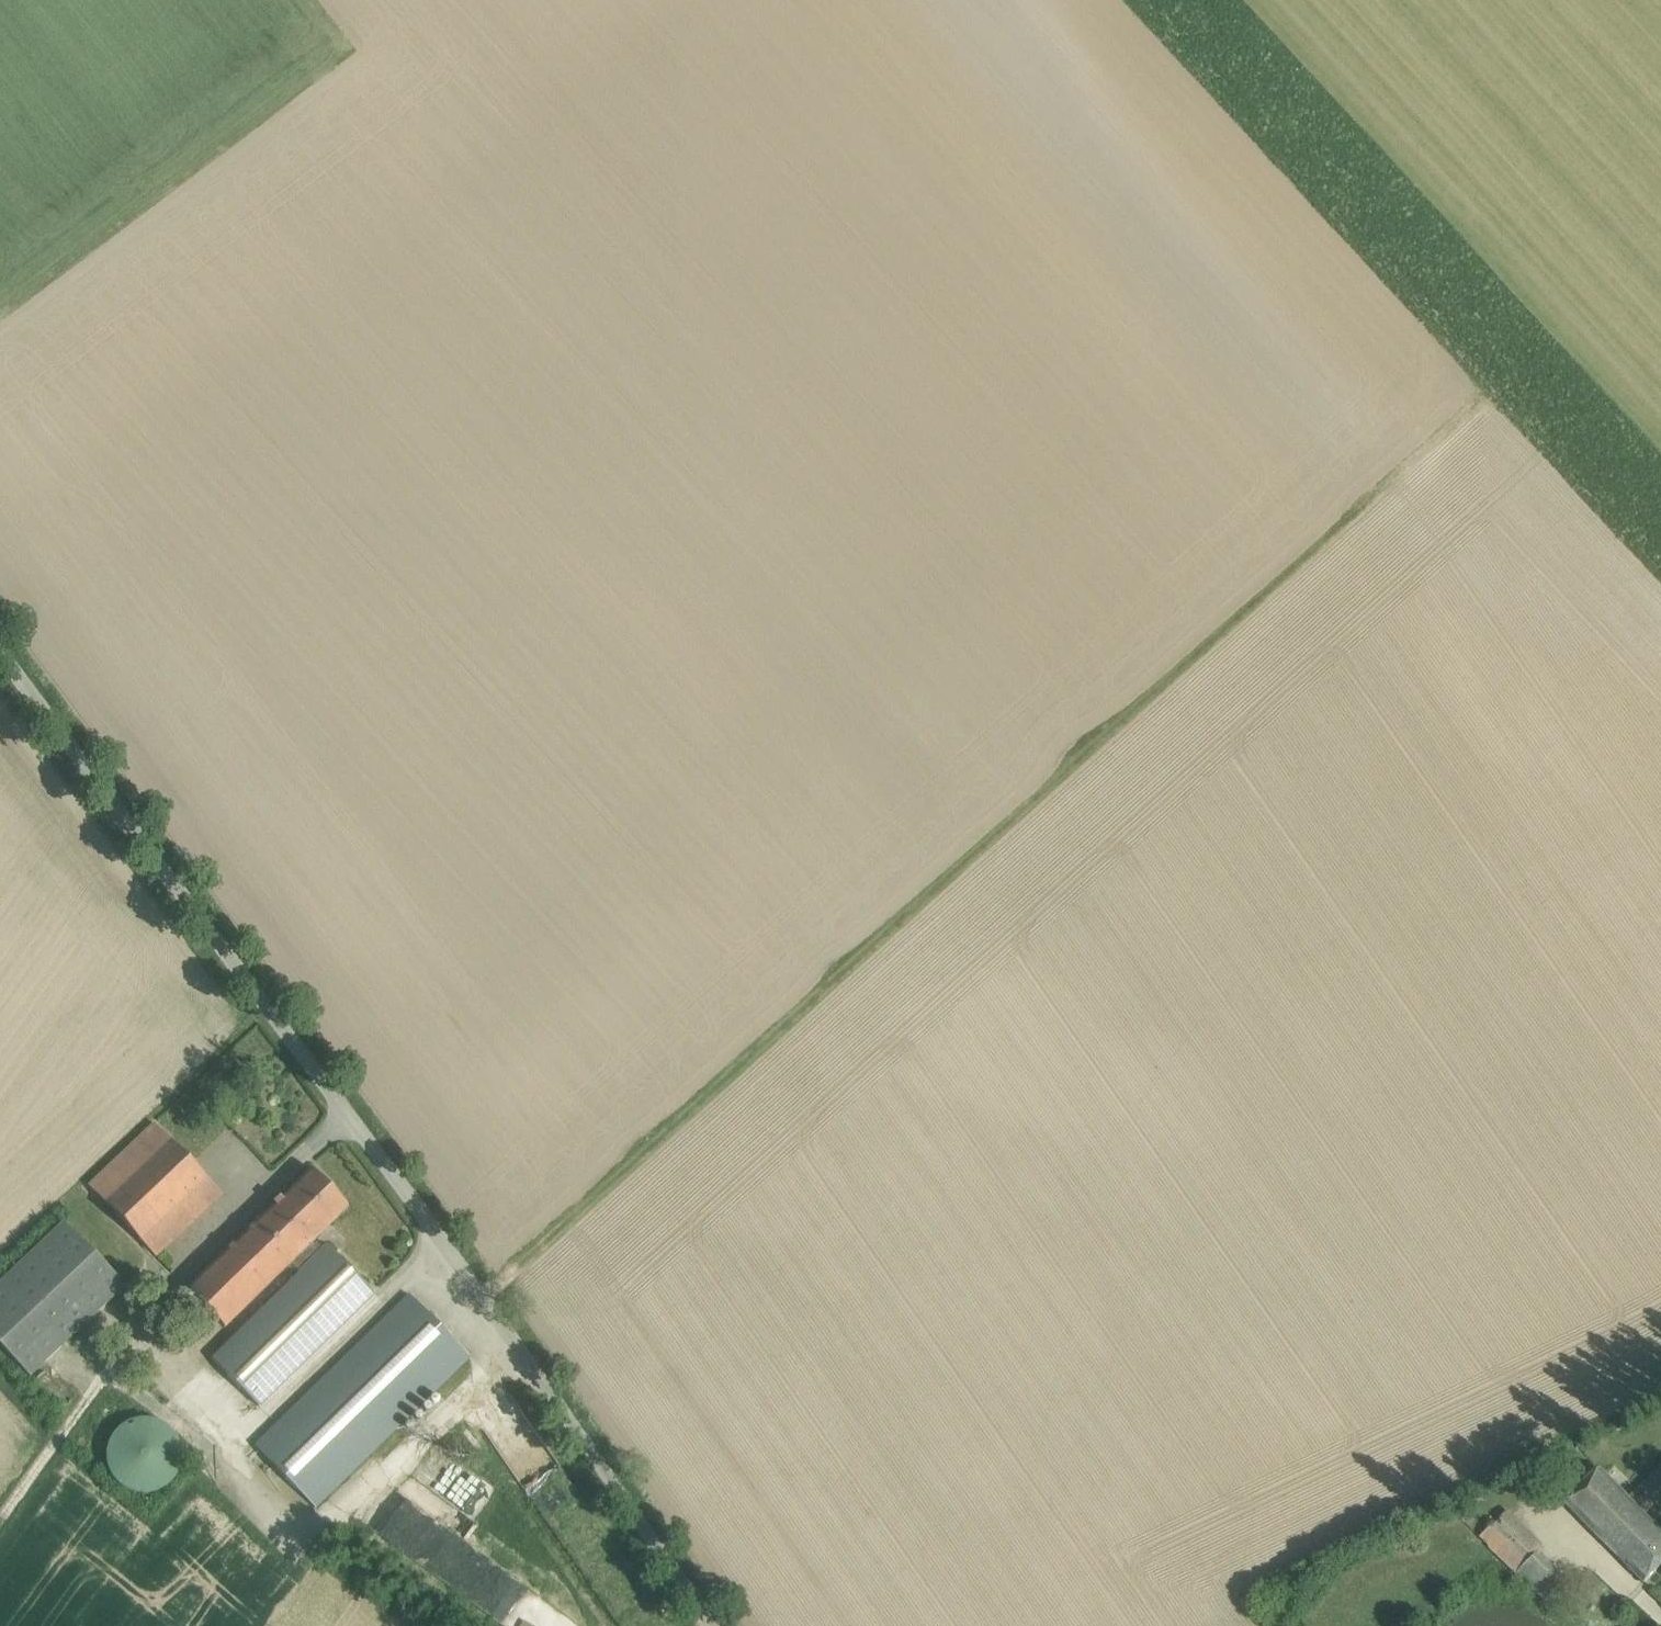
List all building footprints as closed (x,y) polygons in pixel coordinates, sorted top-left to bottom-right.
[(156,1123),(91,1186),(157,1255),(222,1193),(156,1123)] [(312,1168),(187,1290),(223,1327),(290,1261),(299,1271),(212,1357),(262,1407),(375,1292),(329,1245),(325,1249),(314,1238),(348,1206),(312,1168)] [(126,1285),(65,1221),(0,1283),(0,1345),(30,1376),(126,1285)] [(410,1294),(256,1447),(315,1507),(470,1356),(410,1294)] [(180,1467),(182,1455),(180,1443),(174,1433),(166,1424),(155,1419),(144,1417),(132,1419),(122,1424),(113,1433),(108,1443),(106,1455),(108,1467),(113,1477),(122,1486),(132,1491),(144,1493),(155,1491),(166,1486),(174,1477),(180,1467)] [(1567,1502),(1645,1582),(1660,1565),(1660,1530),(1646,1515),(1656,1504),(1660,1509),(1660,1467),(1630,1499),(1600,1469),(1567,1502)] [(1507,1508),(1480,1536),(1546,1600),(1568,1579),(1539,1550),(1545,1544),(1507,1508)]
